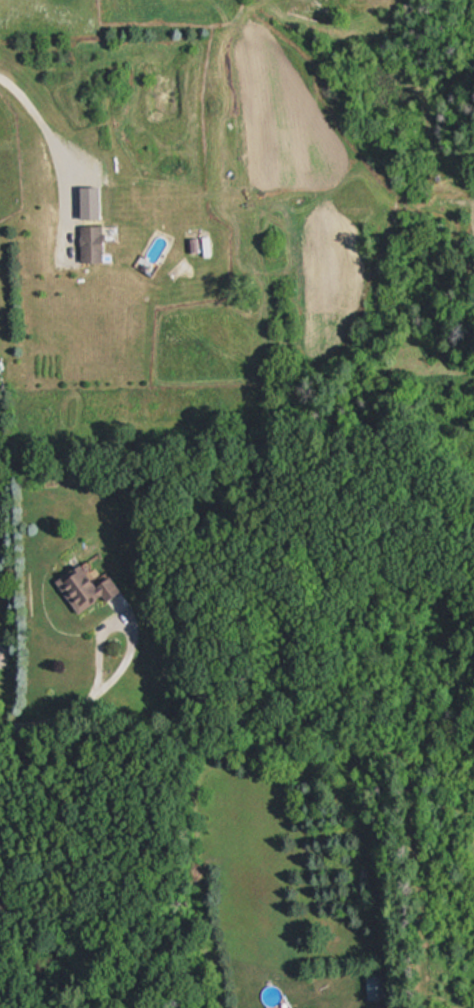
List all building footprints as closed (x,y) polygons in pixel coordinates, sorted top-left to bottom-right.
[(78,262),(100,262),(100,225),(78,225),(78,262)] [(108,575),(91,585),(78,564),(54,579),(76,615),(117,590),(108,575)]
